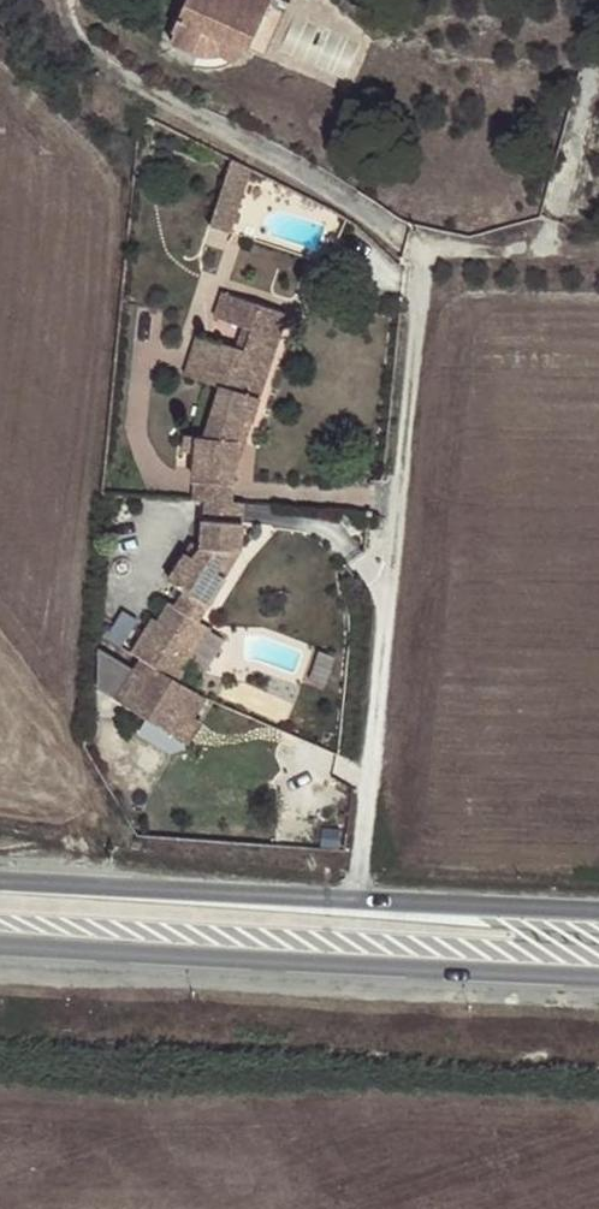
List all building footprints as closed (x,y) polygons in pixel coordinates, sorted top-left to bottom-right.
[(269,0),(186,0),(173,29),(176,31),(170,42),(185,49),(186,49),(187,50),(188,50),(189,50),(190,51),(192,52),(193,52),(194,52),(195,52),(196,53),(197,53),(198,53),(199,53),(200,53),(201,53),(202,53),(203,54),(204,54),(205,54),(206,54),(207,54),(208,54),(209,54),(210,54),(211,54),(212,54),(213,53),(214,53),(215,53),(216,52),(217,52),(218,52),(218,51),(219,51),(235,58),(244,48),(248,50),(269,0)] [(210,238),(230,245),(240,216),(220,209),(210,238)] [(240,370),(246,352),(198,334),(185,375),(219,387),(203,436),(184,435),(182,453),(195,454),(192,480),(235,484),(236,473),(237,445),(246,419),(253,421),(258,405),(260,398),(247,395),(254,374),(240,370)] [(273,361),(246,352),(240,370),(254,374),(247,395),(260,398),(273,361)] [(242,454),(253,421),(246,419),(237,445),(236,473),(242,454)] [(235,484),(192,480),(192,499),(203,500),(234,503),(235,484)] [(234,503),(203,500),(202,520),(243,522),(245,502),(234,503)] [(242,550),(243,522),(202,520),(200,547),(193,558),(184,553),(167,579),(185,590),(175,605),(170,601),(157,621),(152,617),(132,649),(141,655),(115,696),(171,732),(184,711),(192,716),(192,715),(204,696),(178,679),(192,659),(178,650),(188,636),(179,630),(189,614),(198,620),(224,577),(217,572),(231,550),(242,550)] [(193,558),(200,547),(191,542),(184,553),(193,558)] [(224,577),(242,550),(231,550),(217,572),(224,577)] [(178,650),(192,659),(211,627),(198,620),(189,614),(179,630),(188,636),(178,650)] [(184,711),(171,732),(197,748),(211,727),(192,715),(192,716),(184,711)]
